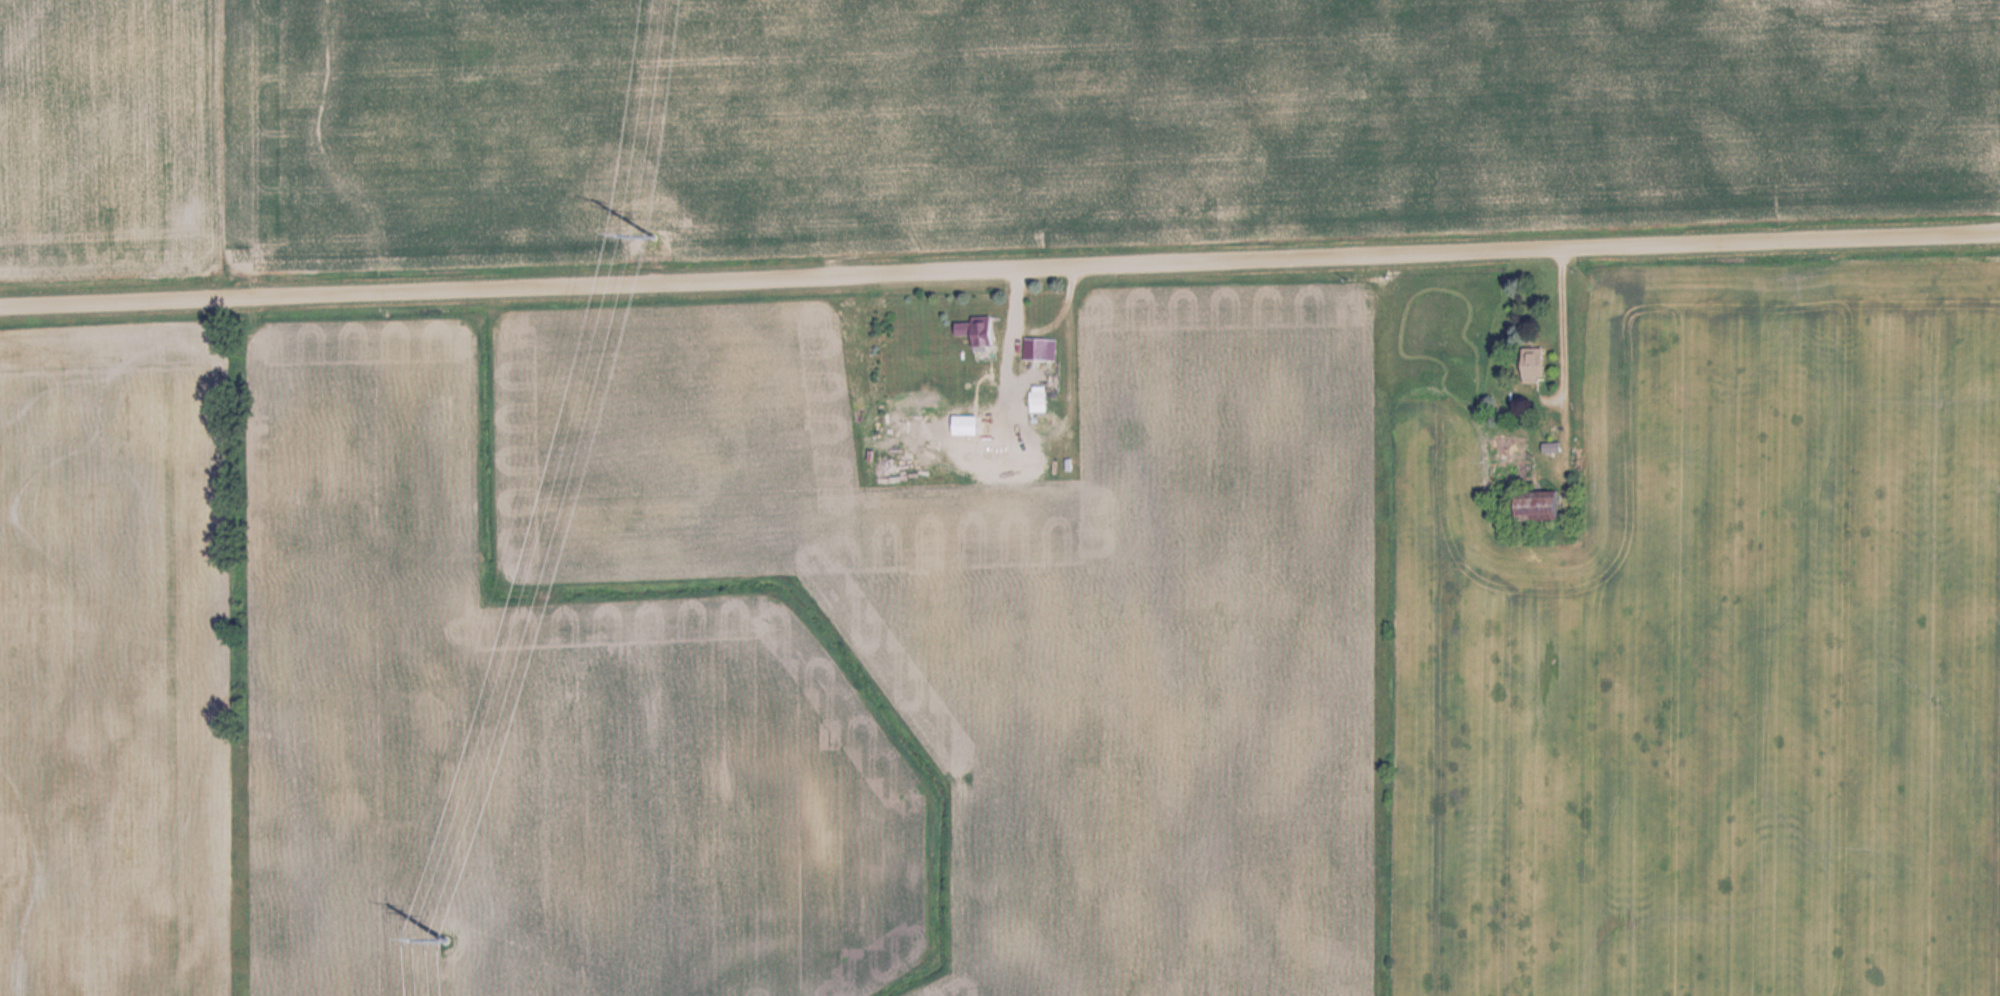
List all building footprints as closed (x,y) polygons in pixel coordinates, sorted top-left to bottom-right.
[(1000,350),(1000,317),(976,317),(976,350),(1000,350)] [(1026,361),(1050,361),(1050,339),(1026,339),(1026,361)] [(1532,385),(1540,383),(1539,379),(1553,377),(1547,348),(1525,352),(1532,385)] [(1048,393),(1033,393),(1033,405),(1048,405),(1048,393)]
